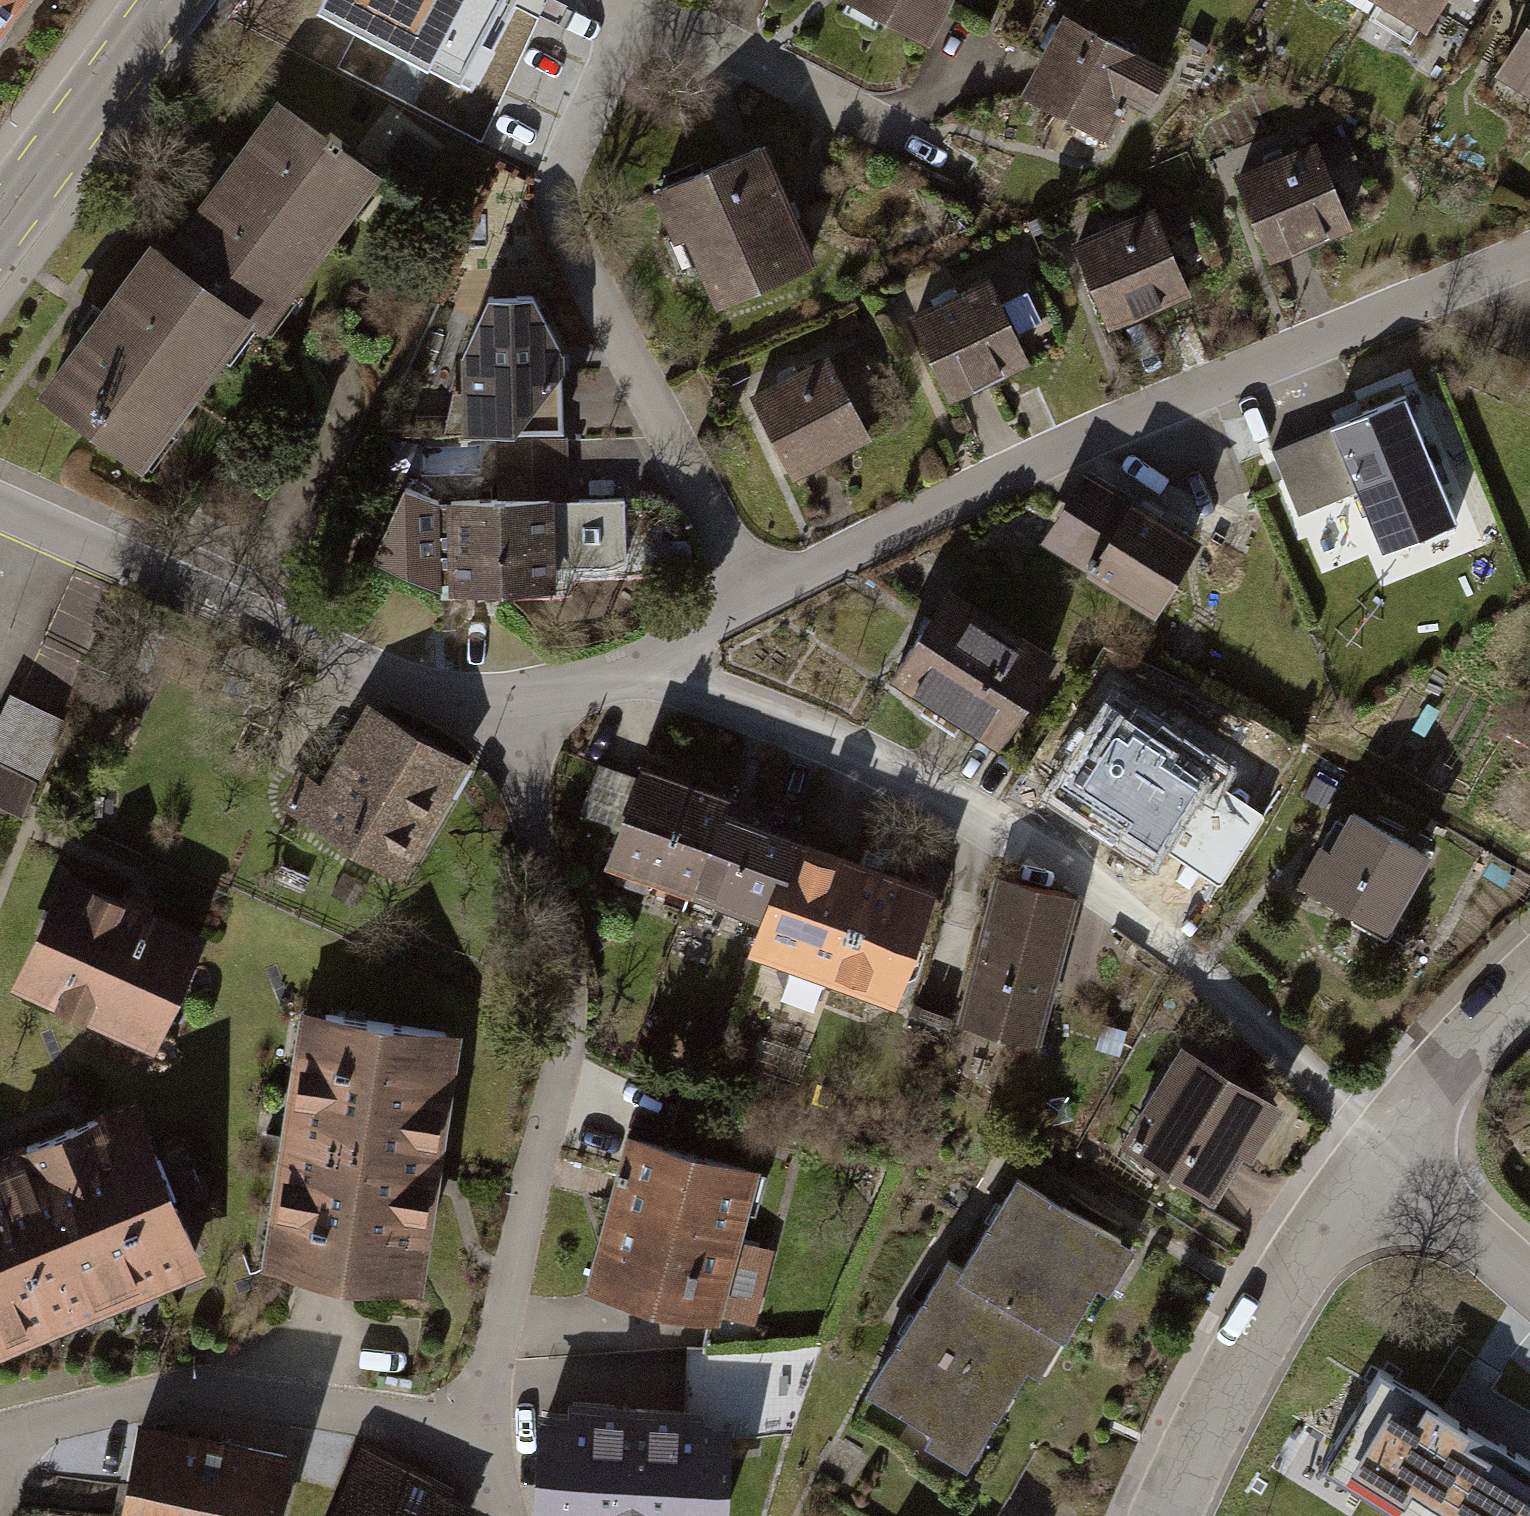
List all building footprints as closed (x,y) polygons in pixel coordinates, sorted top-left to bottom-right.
[(37,0),(0,0),(0,51),(37,0)] [(331,4),(453,68),(470,36),(488,45),(511,0),(510,0),(333,0),(331,4)] [(925,36),(944,0),(857,0),(925,36)] [(1432,29),(1450,0),(1384,0),(1432,29)] [(1167,81),(1066,24),(1020,105),(1121,162),(1167,81)] [(1500,83),(1529,100),(1529,32),(1500,83)] [(283,112),(169,267),(254,330),(273,344),(387,189),(283,112)] [(763,142),(660,187),(711,304),(814,260),(763,142)] [(1319,147),(1238,182),(1274,263),(1355,227),(1319,147)] [(1159,212),(1073,247),(1106,329),(1192,294),(1159,212)] [(142,481),(254,330),(169,267),(149,253),(38,405),(142,481)] [(976,290),(916,316),(954,402),(1013,377),(976,290)] [(529,297),(491,297),(461,363),(463,433),(561,431),(559,357),(529,297)] [(830,364),(753,400),(789,475),(865,439),(830,364)] [(1451,519),(1401,397),(1365,412),(1269,451),(1297,520),(1359,494),(1381,547),(1451,519)] [(565,500),(564,444),(495,444),(495,499),(444,500),(400,482),(366,561),(444,593),(553,591),(553,573),(606,572),(628,554),(626,498),(565,500)] [(1216,549),(1106,484),(1061,560),(1172,625),(1216,549)] [(1059,667),(948,599),(897,681),(1008,749),(1059,667)] [(0,712),(0,796),(31,809),(71,710),(11,685),(0,712)] [(1167,730),(1115,696),(1061,779),(1098,803),(1090,815),(1149,853),(1202,772),(1158,744),(1167,730)] [(472,777),(362,713),(300,819),(410,883),(472,777)] [(802,824),(638,768),(604,867),(768,923),(796,841),(802,824)] [(1441,860),(1353,810),(1311,883),(1398,933),(1441,860)] [(768,923),(756,957),(834,984),(874,868),(796,841),(768,923)] [(942,892),(874,868),(834,984),(902,1007),(942,892)] [(200,935),(70,875),(19,983),(149,1044),(200,935)] [(1080,902),(993,880),(958,1023),(1044,1045),(1080,902)] [(459,1037),(301,1011),(260,1269),(418,1294),(459,1037)] [(1286,1111),(1181,1050),(1121,1152),(1226,1214),(1286,1111)] [(3,1174),(67,1341),(202,1290),(138,1123),(3,1174)] [(766,1170),(630,1139),(596,1288),(732,1319),(766,1170)] [(67,1341),(3,1174),(0,1175),(0,1367),(67,1341)] [(1135,1256),(1025,1188),(966,1284),(1076,1352),(1135,1256)] [(1048,1398),(1076,1352),(966,1284),(950,1275),(872,1402),(944,1447),(933,1465),(969,1487),(1030,1388),(1048,1398)] [(1380,1368),(1321,1464),(1408,1515),(1529,1515),(1529,1458),(1380,1368)] [(538,1409),(534,1515),(727,1515),(728,1493),(733,1422),(705,1418),(700,1405),(567,1396),(569,1410),(538,1409)] [(132,1434),(118,1515),(280,1515),(290,1459),(132,1434)] [(354,1459),(329,1515),(472,1515),(473,1512),(354,1459)]
